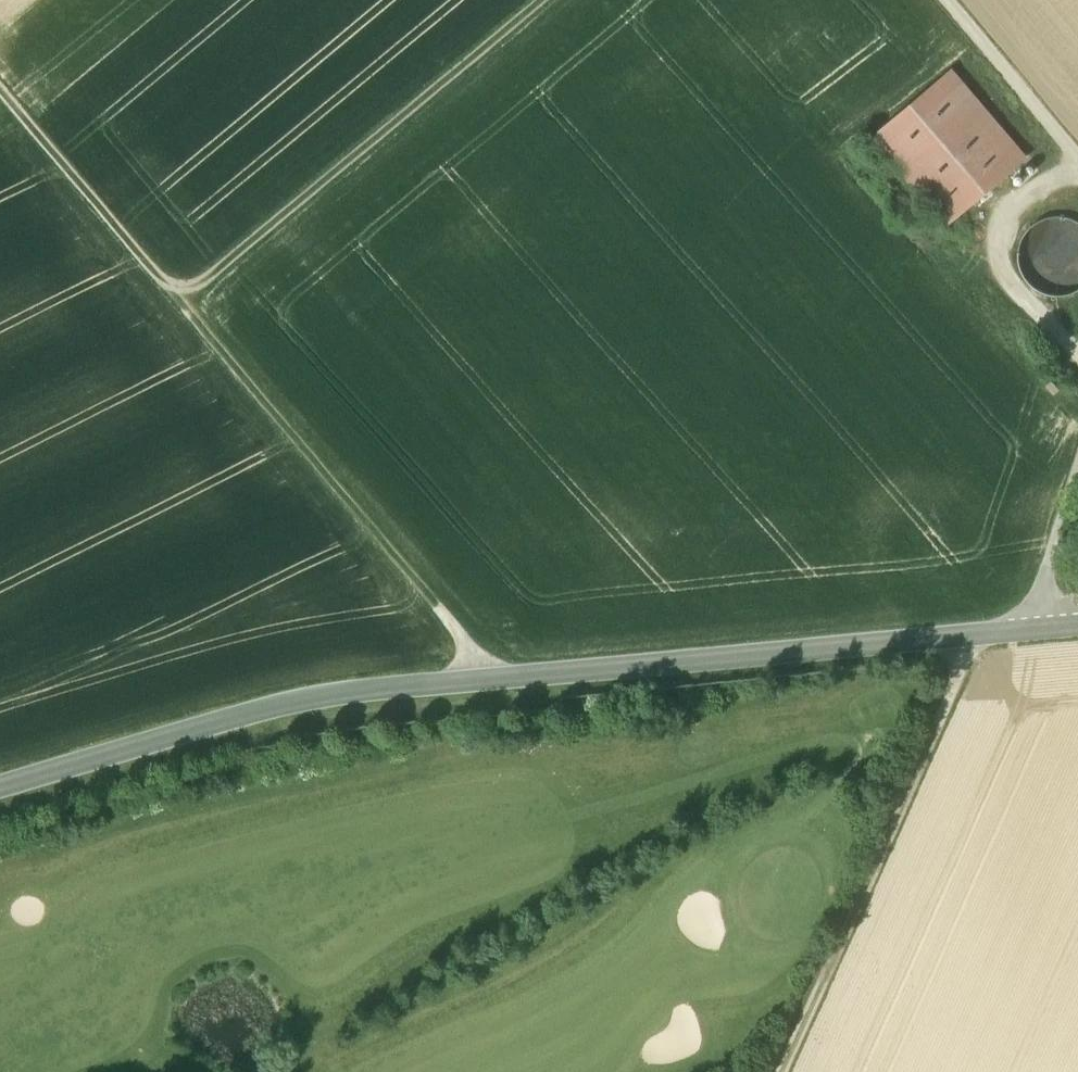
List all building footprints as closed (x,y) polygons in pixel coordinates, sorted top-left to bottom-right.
[(1025,157),(952,70),(873,138),(946,224),(1025,157)] [(1072,219),(1057,216),(1042,220),(1029,228),(1021,242),(1018,257),(1021,272),(1030,285),(1043,293),(1058,296),(1073,293),(1077,290),(1077,223),(1072,219)]
